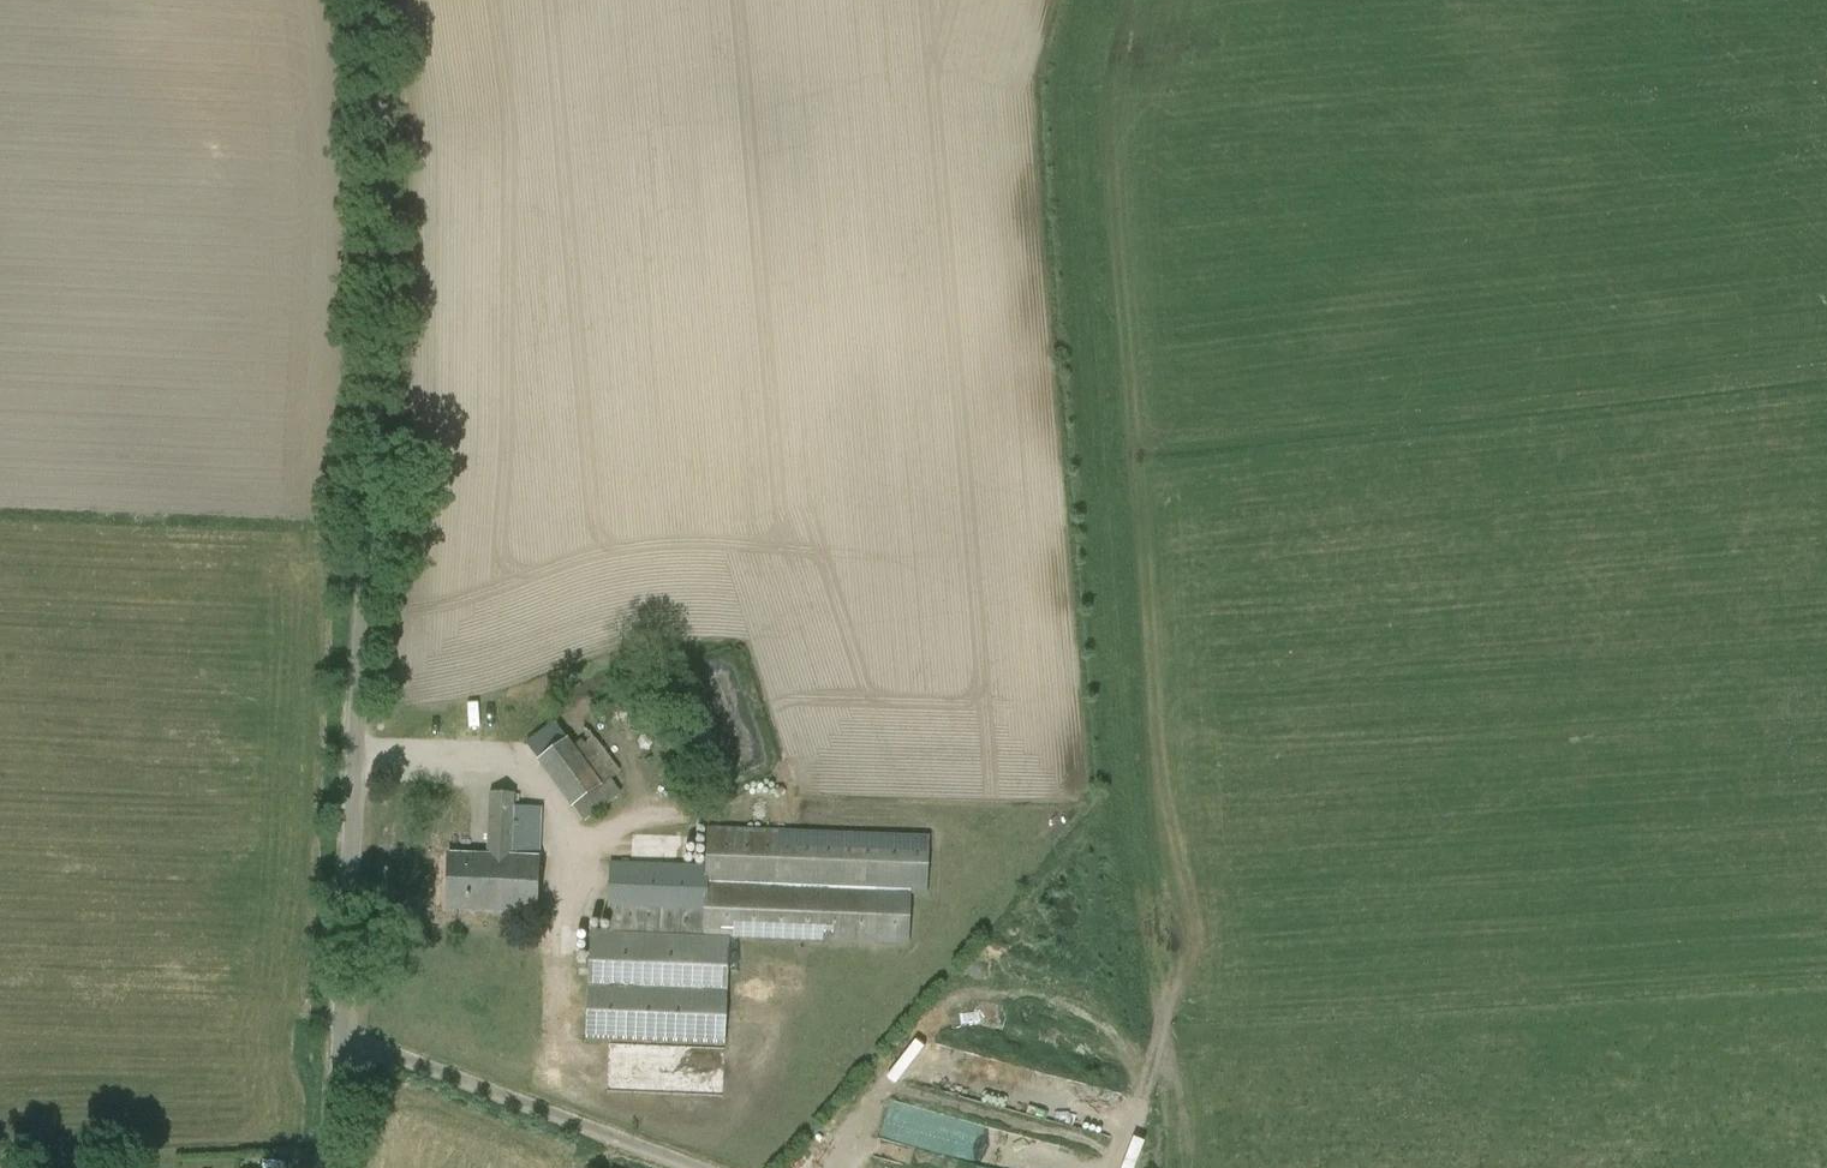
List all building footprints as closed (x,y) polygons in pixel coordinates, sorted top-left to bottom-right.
[(571,808),(574,806),(585,821),(613,801),(602,786),(621,772),(585,725),(567,739),(556,723),(528,744),(539,759),(537,761),(571,808)] [(489,793),(486,855),(448,854),(446,910),(538,914),(540,858),(542,807),(515,806),(516,793),(489,793)] [(706,936),(877,944),(909,945),(911,894),(927,895),(929,838),(709,829),(707,868),(613,864),(611,908),(615,908),(614,932),(592,931),(587,1039),(726,1044),(729,971),(705,970),(706,936)] [(1047,1167),(1066,1167),(1066,1147),(1047,1146),(1047,1167)]
